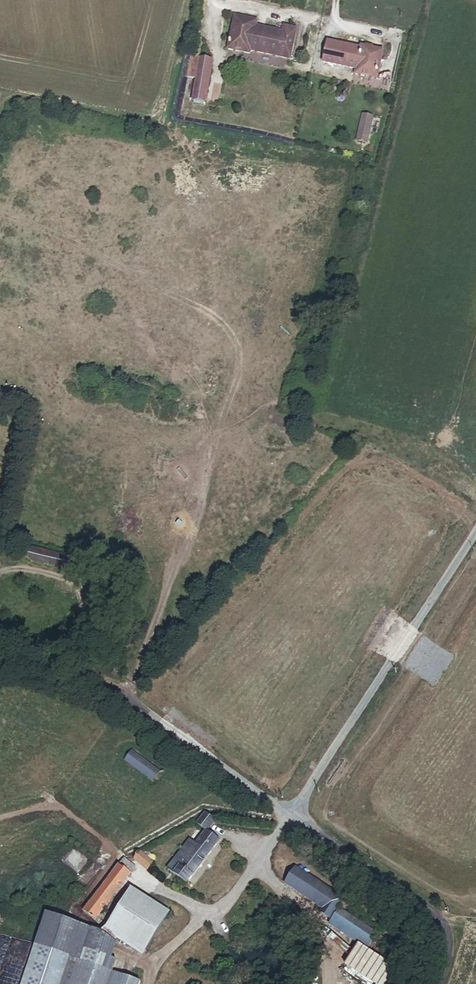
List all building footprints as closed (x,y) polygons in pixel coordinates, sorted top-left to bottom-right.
[(257,17),(234,12),(227,44),(250,50),(251,47),(290,55),(297,25),(283,22),(281,28),(255,23),(257,17)] [(359,45),(327,38),(322,58),(355,65),(354,70),(377,75),(383,48),(360,42),(359,45)] [(212,56),(192,52),(188,73),(196,75),(192,96),(204,99),(212,56)] [(363,115),(361,122),(370,125),(372,118),(363,115)] [(370,125),(361,122),(356,140),(365,142),(370,125)] [(72,560),(25,549),(22,563),(80,576),(82,567),(71,565),(72,560)] [(160,774),(132,753),(125,763),(154,784),(160,774)] [(193,843),(191,842),(170,873),(189,886),(220,841),(208,833),(216,822),(206,815),(198,826),(203,829),(207,833),(197,847),(193,843)] [(193,843),(197,847),(207,833),(203,829),(193,843)] [(140,855),(135,863),(149,873),(154,865),(140,855)] [(341,899),(294,868),(285,883),(322,908),(319,912),(328,918),(335,907),(341,899)] [(84,912),(96,921),(130,875),(124,871),(121,875),(115,870),(84,912)] [(170,913),(131,889),(107,927),(98,934),(115,945),(117,941),(143,957),(170,913)] [(374,955),(377,951),(332,921),(339,910),(335,907),(328,918),(325,923),(359,945),(374,955)] [(384,940),(339,910),(332,921),(377,951),(384,940)] [(427,924),(419,919),(415,924),(423,930),(427,924)] [(345,965),(374,983),(396,983),(403,974),(374,955),(359,945),(345,965)] [(85,950),(81,962),(104,969),(108,958),(85,950)] [(71,958),(55,953),(46,983),(62,983),(71,958)] [(62,983),(107,983),(111,971),(104,969),(81,962),(71,958),(62,983)] [(107,983),(140,983),(141,981),(111,971),(107,983)]
